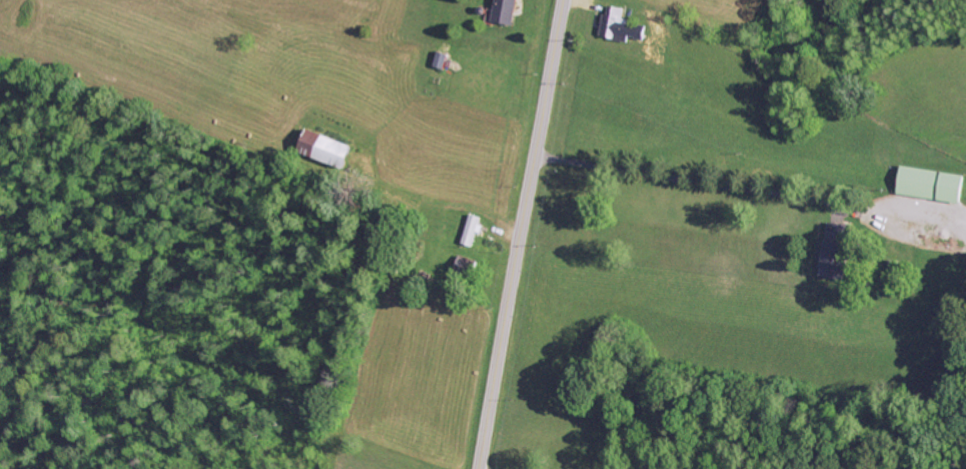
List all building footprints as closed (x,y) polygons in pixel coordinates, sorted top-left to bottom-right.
[(494,22),(514,27),(520,0),(498,0),(494,22)] [(600,36),(630,44),(631,38),(646,42),(650,27),(623,21),(626,10),(611,7),(609,16),(605,15),(600,36)] [(446,70),(450,55),(440,52),(436,67),(446,70)] [(355,147),(310,130),(302,154),(347,171),(355,147)] [(964,204),(965,190),(965,176),(903,167),(900,196),(964,204)] [(481,234),(484,218),(470,216),(464,246),(474,247),(476,233),(481,234)] [(821,278),(848,281),(855,227),(829,224),(821,278)] [(472,281),(478,262),(460,256),(453,274),(472,281)]
